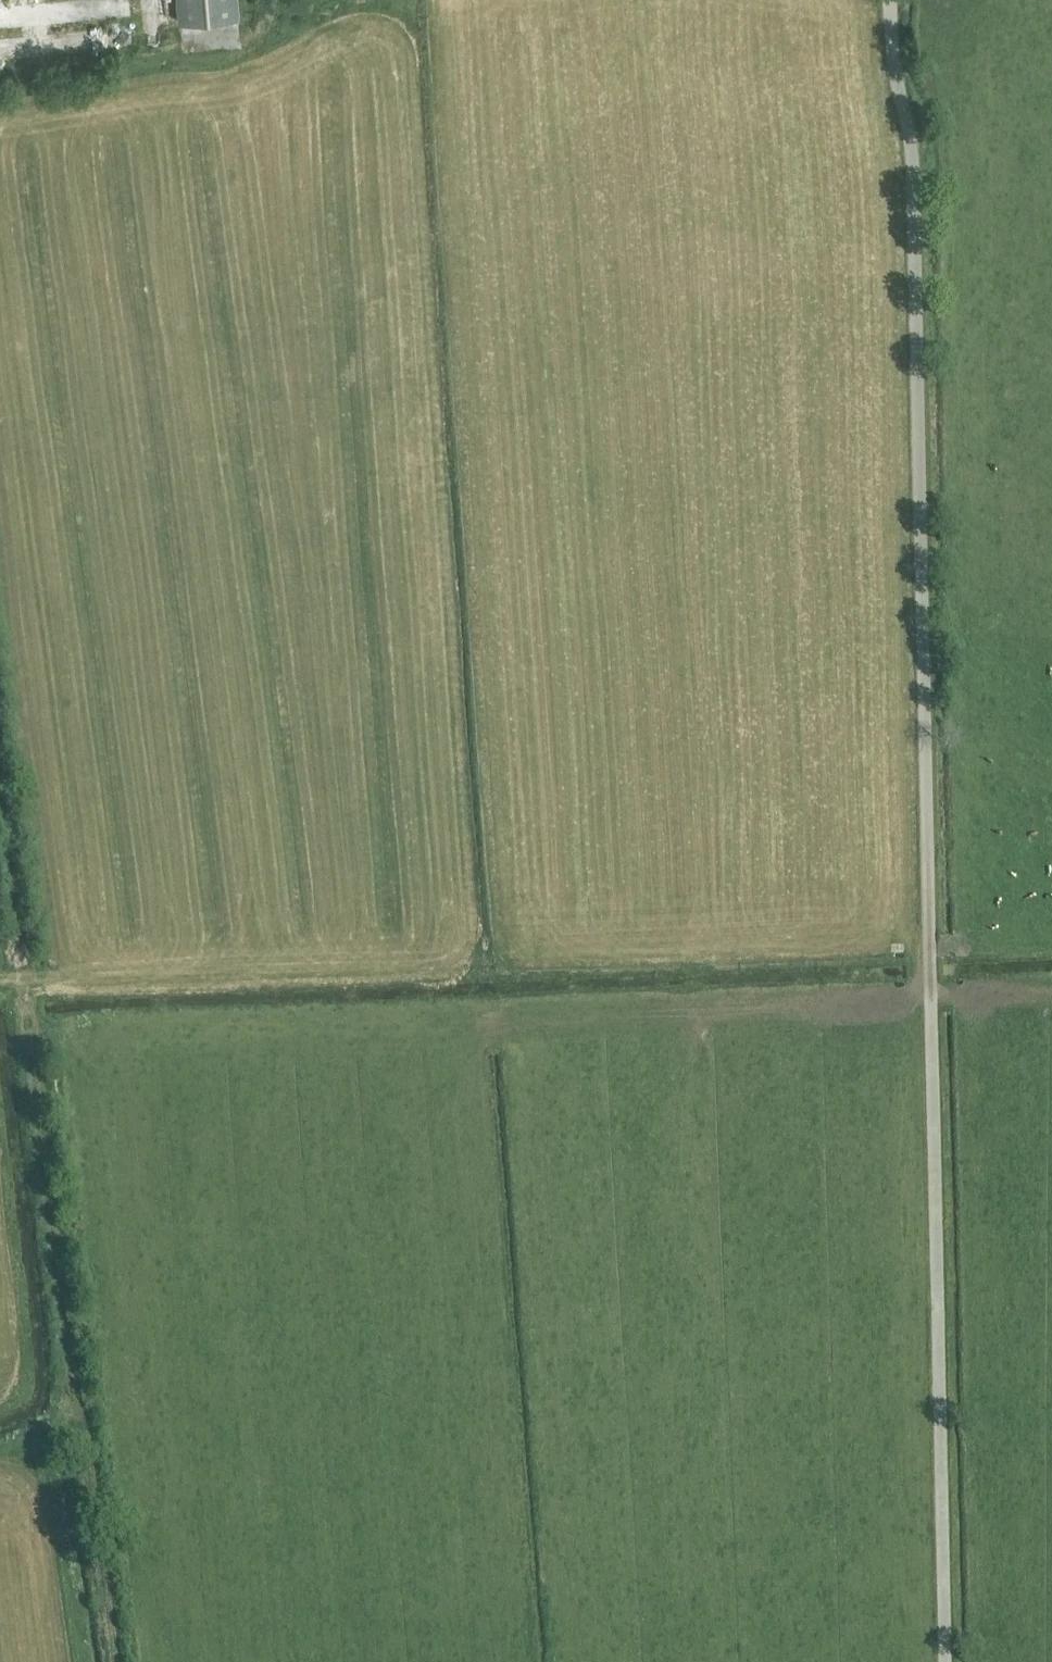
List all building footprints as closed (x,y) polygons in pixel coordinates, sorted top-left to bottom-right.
[(241,17),(239,0),(178,0),(180,22),(241,17)] [(50,10),(51,25),(82,22),(80,6),(50,10)]
